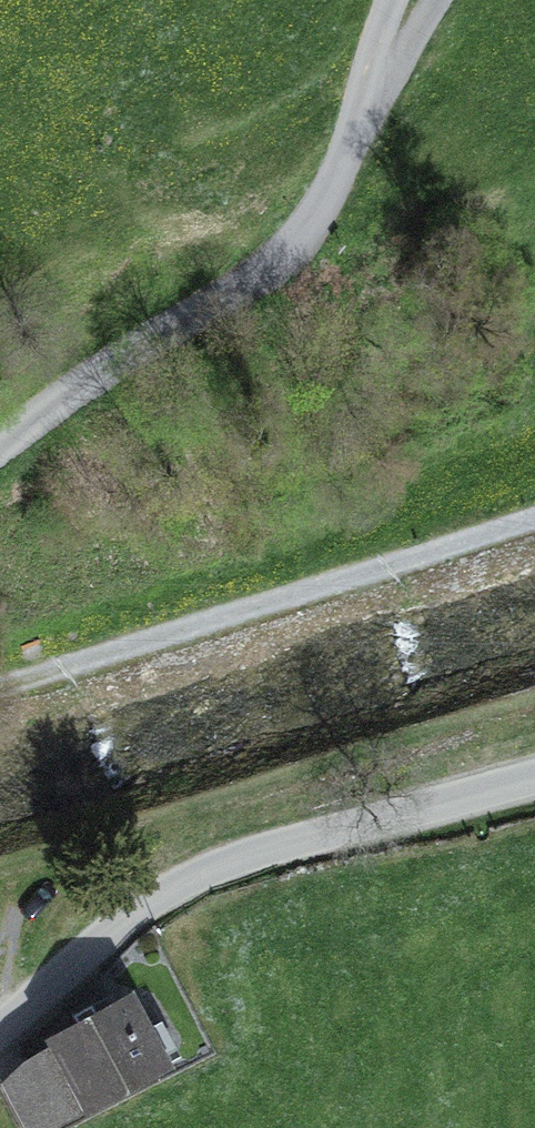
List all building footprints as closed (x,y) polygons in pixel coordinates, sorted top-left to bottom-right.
[(58,1044),(24,1063),(4,1083),(28,1127),(52,1127),(163,1066),(128,1002),(99,1018),(92,1006),(75,1016),(81,1028),(56,1041),(58,1044)]
